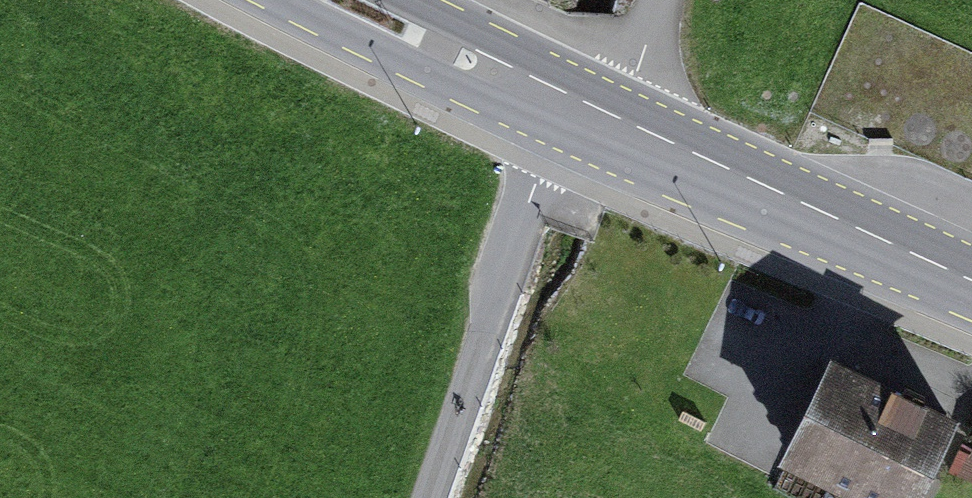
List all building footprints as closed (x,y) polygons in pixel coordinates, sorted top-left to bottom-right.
[(803,497),(960,497),(971,472),(971,446),(852,391),(803,497)]
